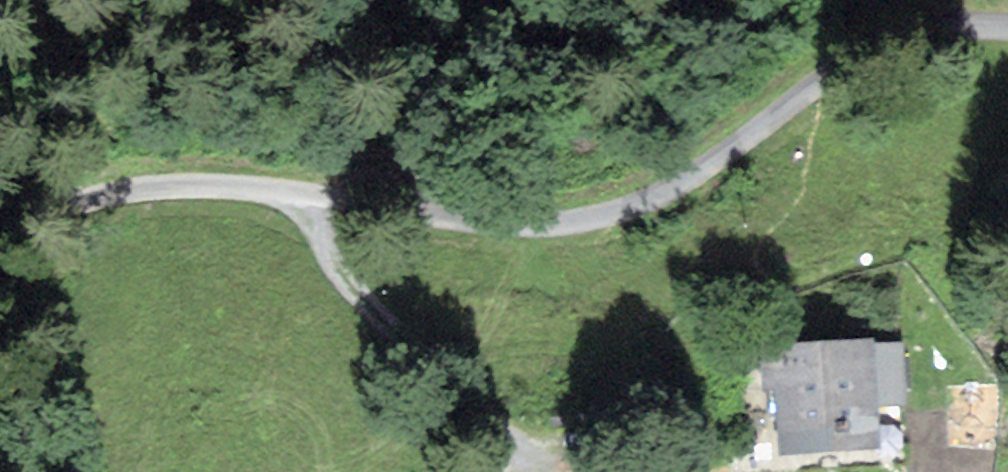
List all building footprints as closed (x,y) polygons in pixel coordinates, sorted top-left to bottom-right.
[(899,396),(896,345),(865,347),(865,339),(780,344),(786,448),(876,443),(874,398),(899,396)]
